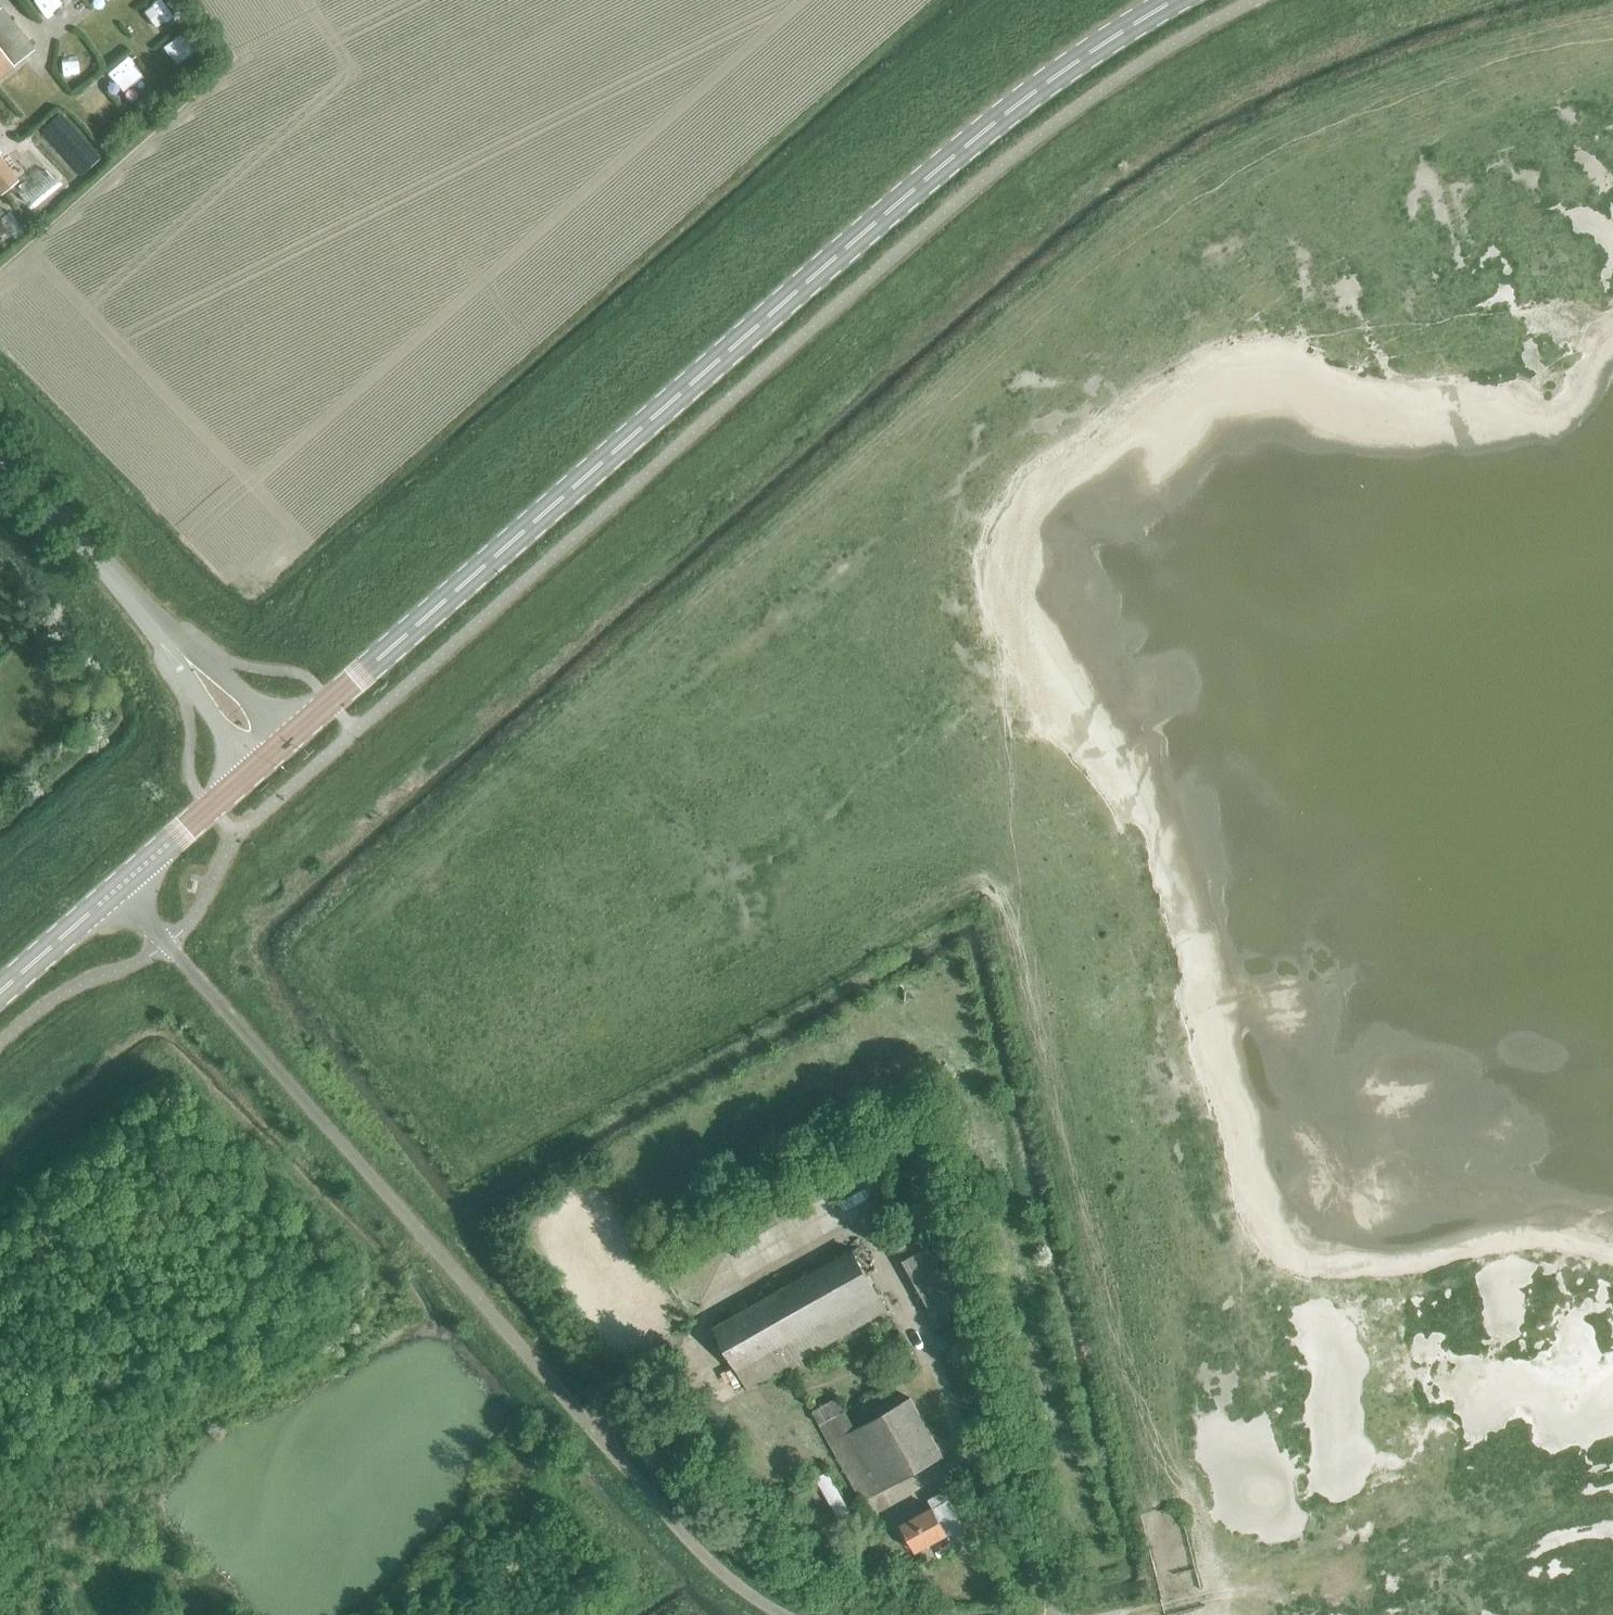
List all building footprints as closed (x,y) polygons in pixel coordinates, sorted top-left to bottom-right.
[(33,48),(0,6),(0,74),(33,48)] [(0,161),(0,189),(3,192),(16,181),(0,161)] [(903,1262),(933,1319),(958,1306),(929,1249),(903,1262)] [(718,1339),(745,1386),(886,1309),(858,1259),(718,1339)] [(861,1502),(941,1458),(910,1401),(907,1394),(852,1424),(836,1394),(810,1408),(861,1502)] [(947,1533),(950,1538),(967,1529),(945,1489),(928,1498),(933,1506),(901,1524),(916,1551),(947,1533)]
